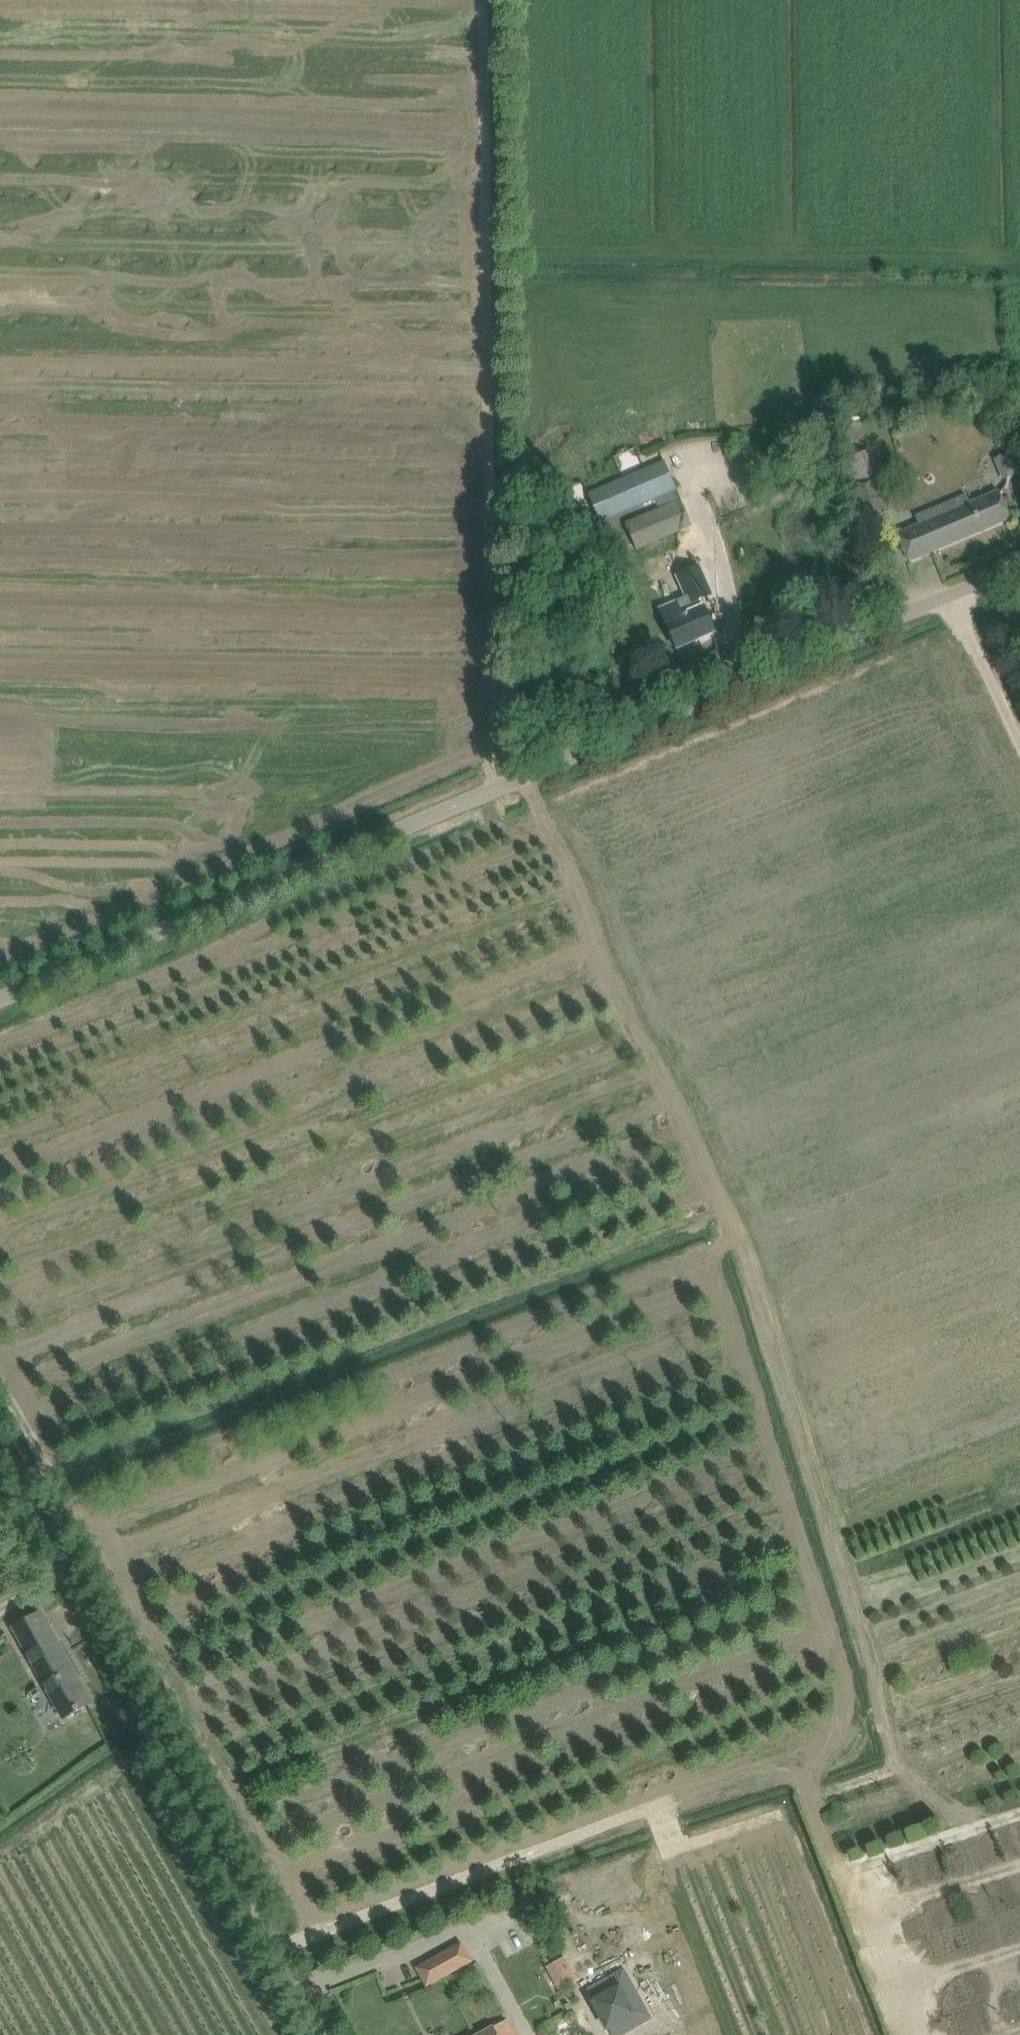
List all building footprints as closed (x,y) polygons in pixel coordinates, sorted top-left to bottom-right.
[(889,513),(870,451),(843,459),(861,521),(889,513)] [(1019,474),(1019,471),(1012,452),(999,458),(1008,479),(1019,474)] [(664,461),(588,494),(600,522),(655,498),(660,510),(626,524),(636,549),(689,526),(691,525),(664,461)] [(1010,519),(1002,500),(998,490),(970,503),(966,494),(914,517),(918,525),(897,534),(901,543),(909,562),(1010,519)] [(711,594),(703,576),(700,567),(678,577),(693,612),(683,616),(677,603),(660,610),(677,649),(714,632),(703,606),(702,607),(699,599),(711,594)] [(42,1612),(13,1628),(63,1718),(92,1702),(42,1612)] [(474,1961),(463,1941),(430,1959),(441,1979),(474,1961)] [(493,2026),(477,2034),(498,2034),(493,2026)]
